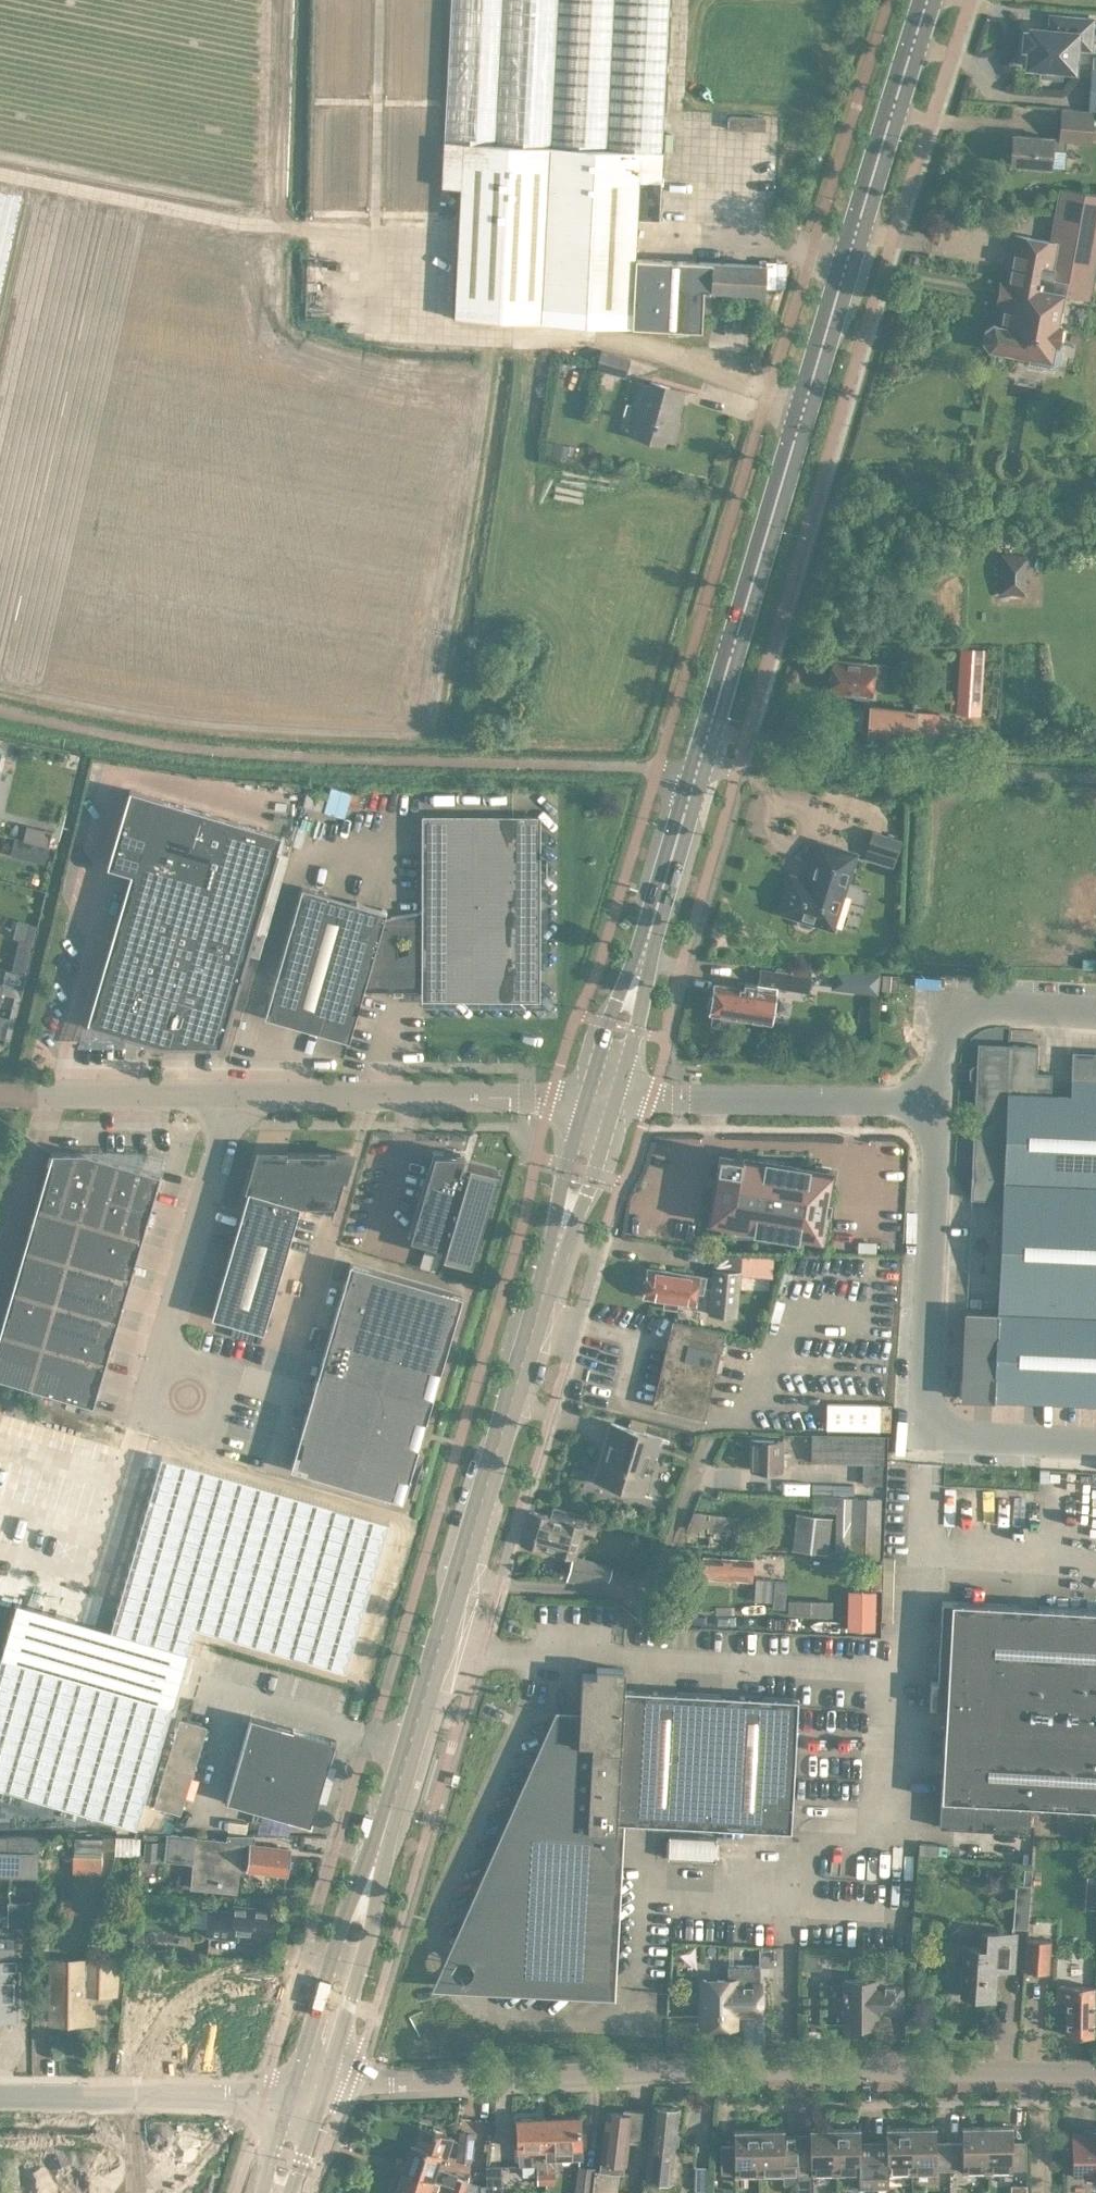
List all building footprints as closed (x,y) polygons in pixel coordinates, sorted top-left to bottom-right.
[(460,186),(454,316),(699,327),(700,307),(707,307),(708,299),(715,299),(716,288),(762,291),(764,262),(711,259),(711,261),(676,259),(676,258),(633,256),(635,215),(658,216),(669,0),(450,0),(441,185),(460,186)] [(1081,41),(1083,16),(1058,14),(1056,28),(1029,26),(1029,29),(1023,29),(1022,45),(1027,45),(1026,63),(1041,65),(1040,73),(1058,74),(1059,66),(1073,67),(1075,40),(1081,41)] [(1090,110),(1060,108),(1058,137),(1088,139),(1090,110)] [(1011,132),(1009,162),(1050,165),(1063,166),(1065,149),(1051,148),(1052,135),(1011,132)] [(1056,343),(1060,323),(1055,323),(1061,292),(1088,297),(1095,253),(1095,194),(1058,187),(1049,239),(1013,233),(1005,279),(999,278),(995,301),(1001,302),(997,323),(992,322),(984,328),(982,338),(988,346),(1049,358),(1052,342),(1056,343)] [(625,374),(630,357),(601,348),(596,365),(625,374)] [(674,417),(683,387),(648,377),(647,382),(637,379),(630,403),(634,405),(627,432),(661,442),(662,437),(672,440),(679,419),(674,417)] [(552,439),(549,452),(563,455),(566,442),(552,439)] [(1022,592),(1024,553),(1000,551),(999,591),(1022,592)] [(955,712),(978,714),(982,647),(960,646),(955,712)] [(854,690),(853,695),(866,697),(867,693),(870,694),(873,674),(884,675),(885,662),(874,660),(874,662),(833,656),(829,687),(854,690)] [(940,711),(914,709),(914,707),(869,703),(866,733),(912,738),(912,733),(937,735),(940,711)] [(129,871),(85,1020),(159,1041),(217,1041),(279,832),(128,788),(105,864),(129,871)] [(301,884),(264,1014),(318,1029),(318,1030),(348,1039),(362,988),(420,988),(421,993),(534,993),(535,813),(421,813),(421,909),(383,916),(385,907),(356,899),(355,900),(301,884)] [(34,840),(47,843),(50,829),(25,822),(21,837),(34,840)] [(900,839),(871,831),(867,845),(895,854),(900,839)] [(47,843),(34,840),(32,849),(44,852),(47,843)] [(798,923),(807,926),(811,923),(812,919),(830,924),(853,852),(819,841),(807,879),(790,874),(779,908),(797,914),(795,918),(798,923)] [(16,920),(14,929),(26,932),(28,923),(16,920)] [(24,940),(26,932),(14,929),(12,937),(24,940)] [(878,952),(877,958),(880,962),(886,964),(892,959),(893,954),(889,949),(884,948),(878,952)] [(831,966),(828,985),(874,991),(877,971),(831,966)] [(743,979),(742,986),(739,985),(714,980),(709,1006),(709,1010),(713,1011),(712,1022),(727,1025),(729,1013),(750,1017),(769,1020),(775,985),(806,990),(809,973),(793,971),(769,967),(766,983),(756,981),(743,979)] [(880,986),(897,986),(898,969),(880,969),(880,986)] [(960,1395),(986,1396),(992,1396),(992,1397),(1053,1400),(1095,1402),(1095,1050),(1070,1048),(1068,1093),(1049,1092),(1050,1070),(1035,1069),(1037,1043),(977,1041),(976,1062),(973,1062),(972,1063),(968,1066),(968,1075),(971,1077),(972,1078),(975,1079),(974,1092),(973,1121),(970,1196),(1001,1198),(997,1293),(996,1302),(996,1309),(964,1307),(964,1308),(961,1377),(960,1395)] [(34,1204),(55,1210),(73,1149),(50,1149),(34,1204)] [(83,1149),(73,1149),(55,1210),(76,1216),(95,1153),(83,1149)] [(335,1151),(285,1150),(258,1150),(256,1153),(239,1214),(211,1310),(210,1313),(261,1329),(286,1245),(298,1202),(321,1203),(330,1203),(334,1203),(349,1151),(339,1151),(335,1151)] [(433,1150),(408,1235),(436,1243),(436,1242),(443,1244),(441,1253),(469,1261),(496,1169),(468,1160),(468,1161),(461,1159),(463,1151),(433,1150)] [(706,1219),(809,1235),(819,1237),(824,1210),(827,1210),(830,1197),(826,1197),(830,1169),(717,1151),(706,1219)] [(95,1153),(76,1216),(97,1222),(116,1159),(95,1153)] [(137,1165),(116,1159),(97,1222),(118,1228),(124,1207),(137,1165)] [(137,1165),(124,1207),(118,1228),(139,1234),(158,1171),(137,1165)] [(76,1216),(55,1210),(34,1204),(22,1245),(64,1258),(76,1216)] [(127,1276),(139,1234),(118,1228),(97,1222),(76,1216),(64,1258),(127,1276)] [(52,1299),(64,1258),(22,1245),(10,1287),(52,1299)] [(709,1285),(706,1312),(735,1314),(740,1268),(739,1268),(740,1254),(712,1252),(711,1265),(710,1265),(709,1275),(709,1285)] [(127,1276),(64,1258),(52,1299),(115,1318),(127,1276)] [(401,1498),(460,1293),(348,1260),(289,1465),(401,1498)] [(641,1279),(639,1289),(643,1292),(642,1293),(665,1297),(664,1305),(676,1307),(678,1299),(695,1302),(697,1286),(701,1287),(702,1284),(709,1285),(709,1275),(647,1265),(647,1266),(645,1277),(641,1279)] [(40,1341),(52,1299),(10,1287),(0,1322),(0,1375),(27,1383),(40,1341)] [(115,1318),(52,1299),(40,1341),(103,1360),(115,1318)] [(671,1318),(651,1402),(703,1414),(723,1330),(671,1318)] [(103,1360),(40,1341),(27,1383),(91,1402),(103,1360)] [(825,1400),(825,1426),(878,1427),(878,1401),(825,1400)] [(660,1434),(609,1420),(592,1478),(643,1494),(649,1472),(641,1469),(646,1452),(654,1454),(660,1434)] [(809,1460),(881,1461),(882,1432),(810,1431),(809,1460)] [(747,1437),(747,1471),(783,1472),(784,1438),(747,1437)] [(11,1613),(0,1650),(0,1785),(63,1803),(135,1824),(170,1705),(186,1650),(191,1631),(193,1624),(344,1668),(387,1520),(159,1453),(114,1608),(109,1627),(68,1615),(15,1599),(11,1613)] [(812,1491),(811,1510),(835,1510),(835,1494),(835,1492),(812,1491)] [(835,1510),(834,1548),(848,1548),(849,1495),(835,1494),(835,1510)] [(849,1555),(877,1556),(879,1496),(850,1495),(849,1555)] [(529,1509),(520,1542),(540,1547),(540,1548),(552,1551),(570,1556),(565,1577),(607,1579),(611,1563),(575,1554),(583,1523),(582,1523),(584,1513),(551,1504),(549,1514),(529,1509)] [(692,1509),(686,1524),(738,1530),(740,1515),(692,1509)] [(830,1514),(794,1510),(790,1547),(826,1551),(830,1514)] [(751,1557),(701,1554),(700,1575),(749,1578),(751,1557)] [(753,1576),(753,1598),(770,1598),(771,1577),(753,1576)] [(847,1587),(846,1626),(872,1627),(874,1588),(847,1587)] [(830,1599),(786,1598),(785,1613),(830,1615),(830,1599)] [(1027,1828),(1028,1801),(1095,1805),(1095,1606),(940,1598),(937,1660),(933,1659),(932,1670),(936,1670),(936,1679),(929,1679),(928,1703),(944,1704),(938,1824),(1027,1828)] [(578,1717),(559,1716),(476,1901),(474,1907),(472,1914),(471,1920),(471,1927),(472,1933),(473,1938),(478,1952),(483,1961),(492,1970),(502,1976),(514,1981),(527,1983),(606,1987),(616,1819),(790,1829),(797,1696),(622,1687),(624,1667),(595,1665),(595,1672),(581,1671),(578,1717)] [(226,1798),(309,1822),(311,1816),(310,1816),(326,1761),(327,1762),(334,1737),(328,1735),(327,1736),(249,1714),(226,1798)] [(146,1800),(178,1811),(204,1725),(178,1717),(158,1782),(152,1780),(146,1800)] [(192,1859),(190,1884),(235,1889),(237,1865),(237,1862),(222,1861),(224,1839),(195,1836),(195,1835),(166,1832),(164,1856),(192,1859)] [(37,1876),(38,1836),(8,1836),(8,1850),(0,1849),(0,1876),(37,1876)] [(102,1838),(74,1837),(73,1873),(101,1873),(101,1849),(115,1849),(115,1854),(139,1855),(139,1837),(102,1837),(102,1838)] [(246,1866),(246,1867),(284,1871),(287,1846),(224,1839),(222,1861),(237,1862),(237,1865),(246,1866)] [(158,1841),(145,1840),(144,1857),(157,1858),(158,1841)] [(917,1852),(935,1853),(936,1842),(918,1841),(917,1852)] [(1083,1889),(1095,1890),(1095,1889),(1095,1874),(1084,1873),(1083,1889)] [(1026,1926),(1029,1882),(1014,1881),(1011,1925),(1026,1926)] [(194,1906),(192,1922),(205,1923),(204,1931),(230,1934),(231,1928),(268,1932),(271,1907),(233,1903),(232,1909),(207,1907),(194,1906)] [(11,1936),(11,1925),(0,1925),(0,1936),(11,1936)] [(126,1928),(108,1927),(107,1940),(124,1941),(126,1928)] [(132,1928),(131,1947),(141,1947),(142,1929),(132,1928)] [(960,1994),(993,1996),(995,1967),(1012,1968),(1014,1932),(981,1930),(980,1947),(963,1945),(960,1994)] [(11,2016),(13,1955),(13,1936),(11,1936),(0,1936),(0,2016),(11,2016)] [(1022,1967),(1046,1969),(1048,1939),(1025,1937),(1022,1967)] [(149,1946),(149,1956),(164,1956),(165,1946),(149,1946)] [(815,1948),(801,1947),(801,1962),(815,1962),(815,1948)] [(96,1962),(50,1961),(49,2021),(92,2021),(92,2008),(84,2008),(84,1992),(114,1993),(115,1956),(96,1956),(96,1962)] [(701,2023),(733,2023),(733,2008),(758,2008),(758,1963),(727,1963),(727,1977),(702,1977),(701,2023)] [(843,1992),(843,2023),(874,2023),(874,2009),(900,2009),(900,1963),(869,1963),(865,1977),(843,1977),(843,1987),(842,1988),(842,1992),(843,1992)] [(1064,1996),(1063,2031),(1090,2032),(1090,1983),(1055,1982),(1055,1996),(1064,1996)] [(646,2178),(669,2181),(677,2106),(652,2103),(648,2159),(646,2178)] [(590,2192),(628,2192),(628,2191),(614,2189),(617,2172),(621,2173),(622,2163),(623,2164),(626,2140),(636,2141),(639,2114),(638,2114),(638,2111),(623,2109),(623,2112),(606,2110),(600,2161),(599,2161),(598,2169),(593,2169),(590,2192)] [(577,2114),(543,2115),(545,2180),(554,2180),(553,2154),(578,2153),(577,2114)] [(535,2180),(545,2180),(543,2115),(516,2116),(518,2162),(535,2162),(535,2180)] [(961,2170),(986,2169),(985,2123),(959,2124),(960,2139),(948,2139),(948,2167),(961,2167),(961,2170)] [(1011,2123),(985,2123),(986,2169),(1011,2169),(1011,2166),(1025,2166),(1025,2138),(1012,2138),(1011,2123)] [(935,2124),(909,2125),(910,2171),(935,2170),(934,2167),(948,2167),(948,2139),(935,2139),(935,2124)] [(859,2141),(859,2125),(833,2126),(834,2172),(856,2171),(856,2184),(872,2184),(871,2140),(859,2141)] [(888,2171),(910,2171),(909,2125),(883,2125),(883,2140),(871,2140),(872,2184),(888,2184),(888,2171)] [(465,2180),(454,2176),(455,2173),(433,2165),(437,2153),(443,2155),(449,2136),(437,2132),(437,2130),(432,2129),(431,2130),(420,2126),(414,2144),(410,2143),(402,2168),(437,2180),(450,2184),(463,2188),(465,2180)] [(811,2172),(834,2172),(833,2126),(807,2126),(807,2142),(795,2142),(796,2170),(796,2192),(811,2192),(811,2172)] [(733,2171),(733,2173),(758,2173),(757,2127),(731,2128),(731,2143),(718,2143),(719,2171),(733,2171)] [(757,2127),(758,2173),(782,2173),(782,2170),(796,2170),(795,2142),(783,2142),(783,2127),(757,2127)] [(1095,2174),(1095,2127),(1095,2132),(1071,2132),(1072,2173),(1085,2173),(1085,2174),(1095,2174)] [(472,2132),(458,2130),(455,2157),(469,2159),(472,2132)] [(500,2192),(500,2162),(485,2162),(485,2192),(500,2192)] [(707,2165),(694,2164),(693,2188),(706,2188),(707,2165)] [(577,2165),(574,2192),(588,2192),(591,2167),(577,2165)] [(437,2180),(402,2168),(393,2192),(433,2192),(437,2180)] [(1011,2183),(1011,2192),(1025,2192),(1025,2183),(1011,2183)] [(448,2191),(453,2192),(461,2192),(463,2188),(450,2184),(448,2191)]
